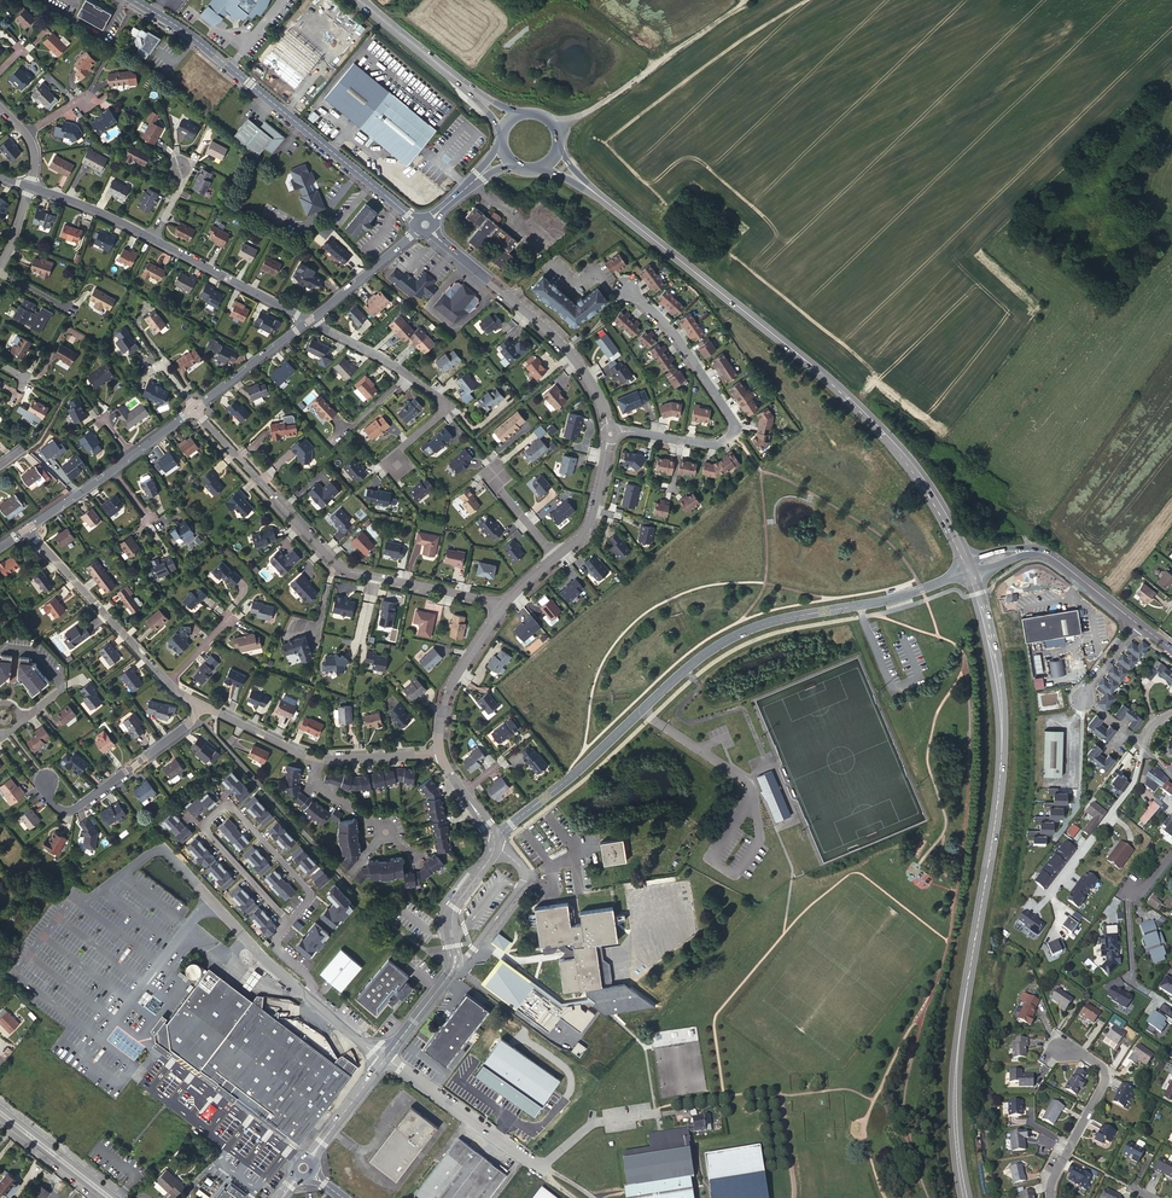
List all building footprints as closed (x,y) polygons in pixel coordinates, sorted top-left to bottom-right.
[(88,0),(85,0),(76,15),(101,30),(105,22),(105,21),(106,22),(111,14),(102,9),(100,7),(97,5),(95,5),(94,4),(88,0)] [(200,15),(213,26),(219,19),(220,20),(226,13),(234,20),(237,16),(242,11),(245,14),(245,15),(246,16),(250,19),(255,13),(257,10),(261,13),(266,7),(264,5),(268,0),(212,0),(200,15)] [(35,18),(23,7),(19,11),(21,14),(17,17),(23,22),(21,24),(25,28),(35,18)] [(245,14),(242,11),(237,16),(242,21),(246,16),(245,15),(245,14)] [(149,52),(156,40),(155,36),(150,33),(148,35),(140,30),(139,31),(133,28),(129,34),(136,37),(135,40),(135,42),(135,44),(136,46),(137,47),(138,48),(135,55),(141,58),(143,54),(146,55),(148,51),(149,52)] [(262,62),(272,70),(275,73),(295,89),(321,57),(288,30),(262,62)] [(44,43),(52,50),(53,49),(60,56),(67,47),(60,40),(53,34),(44,43)] [(70,43),(64,37),(60,40),(67,47),(70,43)] [(95,61),(87,53),(75,64),(79,68),(78,69),(77,71),(76,73),(75,74),(81,80),(89,71),(87,69),(95,61)] [(436,131),(389,92),(354,63),(324,98),(406,167),(436,131)] [(269,73),(260,66),(254,74),(262,81),(269,73)] [(9,77),(11,79),(14,82),(16,80),(20,84),(19,85),(19,87),(22,90),(34,77),(27,70),(25,73),(24,71),(24,70),(22,69),(19,67),(9,77)] [(131,71),(109,73),(110,85),(129,83),(129,85),(137,84),(136,74),(131,71)] [(36,97),(35,98),(35,99),(39,103),(40,103),(41,102),(48,109),(58,100),(49,91),(50,89),(44,82),(33,93),(34,95),(36,97)] [(97,118),(90,123),(97,133),(104,129),(105,130),(110,127),(109,126),(116,121),(114,117),(111,114),(108,109),(101,113),(102,116),(100,117),(100,119),(98,120),(97,118)] [(150,121),(154,123),(158,115),(152,111),(147,120),(150,121)] [(313,122),(319,115),(313,111),(308,118),(313,122)] [(258,128),(247,119),(232,137),(256,156),(263,148),(271,154),(285,138),(264,121),(258,128)] [(186,134),(185,136),(187,137),(192,139),(198,128),(186,121),(185,123),(180,120),(176,129),(186,134)] [(63,137),(64,136),(70,138),(72,141),(83,134),(78,125),(73,124),(74,123),(66,121),(63,123),(62,127),(56,126),(54,135),(63,137)] [(158,136),(162,128),(154,123),(150,121),(148,126),(144,133),(142,137),(152,143),(156,135),(158,136)] [(144,133),(148,126),(143,123),(142,124),(139,129),(140,130),(144,133)] [(20,152),(13,143),(14,142),(10,137),(0,146),(0,149),(2,151),(3,151),(11,160),(20,152)] [(211,141),(206,152),(221,159),(226,149),(211,141)] [(131,159),(140,164),(146,154),(130,146),(124,157),(130,161),(131,159)] [(87,149),(80,163),(81,163),(82,161),(101,171),(107,159),(90,150),(87,149)] [(146,154),(140,164),(144,165),(149,156),(146,154)] [(55,155),(49,165),(59,170),(58,171),(67,176),(73,165),(55,155)] [(306,168),(301,166),(292,169),(290,174),(292,179),(290,181),(294,190),(298,188),(302,196),(298,198),(306,216),(320,210),(322,204),(316,190),(313,192),(309,183),(314,181),(311,172),(308,173),(306,168)] [(196,182),(192,188),(204,194),(210,182),(208,181),(211,174),(202,169),(198,176),(200,177),(197,182),(196,182)] [(125,186),(113,180),(107,191),(122,199),(130,185),(126,183),(125,186)] [(141,202),(138,208),(148,212),(151,207),(151,206),(152,203),(155,205),(158,199),(156,197),(158,194),(148,189),(146,192),(144,192),(139,201),(141,202)] [(0,198),(0,220),(1,221),(5,215),(3,213),(9,205),(0,198)] [(364,228),(366,230),(371,225),(369,223),(376,213),(365,204),(345,229),(356,238),(364,228)] [(43,209),(36,207),(31,222),(36,224),(35,227),(36,227),(37,224),(37,223),(42,224),(41,225),(48,227),(50,221),(52,222),(55,215),(46,212),(46,214),(42,212),(43,209)] [(497,226),(487,217),(487,218),(474,207),(465,218),(478,228),(468,241),(479,250),(489,237),(502,248),(492,261),(502,269),(513,257),(508,253),(517,242),(497,226)] [(487,217),(497,226),(502,220),(492,211),(487,217)] [(194,230),(180,222),(175,233),(189,240),(194,230)] [(332,230),(325,224),(317,233),(324,239),(332,230)] [(80,231),(64,225),(59,236),(76,242),(80,231)] [(228,234),(216,227),(212,234),(210,238),(218,242),(217,244),(222,247),(228,234)] [(109,236),(99,230),(93,243),(99,245),(98,246),(103,248),(102,250),(107,252),(115,236),(110,234),(109,236)] [(342,250),(343,249),(329,238),(323,246),(336,257),(337,257),(343,262),(349,256),(342,250)] [(257,249),(244,242),(238,254),(246,258),(246,259),(250,261),(257,249)] [(127,251),(122,249),(116,261),(120,263),(121,262),(130,267),(137,254),(130,250),(128,254),(126,253),(127,251)] [(618,254),(605,263),(611,273),(615,270),(616,271),(625,265),(618,254)] [(261,268),(273,274),(279,262),(267,256),(261,268)] [(45,261),(39,259),(33,257),(29,268),(39,272),(40,272),(40,274),(46,277),(51,262),(45,260),(45,261)] [(147,262),(141,275),(147,278),(149,275),(158,280),(163,270),(147,262)] [(298,268),(294,276),(300,279),(298,282),(304,285),(304,284),(312,287),(315,281),(319,284),(322,278),(313,273),(315,270),(300,262),(297,268),(298,268)] [(666,288),(650,268),(642,274),(645,277),(642,279),(653,293),(655,291),(658,294),(666,288)] [(430,298),(438,288),(433,284),(436,281),(423,270),(415,280),(405,272),(403,275),(395,269),(387,279),(411,298),(415,294),(421,299),(425,294),(430,298)] [(185,275),(180,272),(173,284),(180,287),(179,289),(182,291),(181,292),(186,295),(195,278),(190,275),(189,277),(187,276),(185,276),(185,275)] [(607,302),(598,289),(587,297),(585,295),(577,301),(579,303),(576,306),(558,290),(559,291),(558,292),(555,289),(557,287),(550,281),(549,282),(543,276),(532,288),(539,296),(540,295),(550,304),(549,305),(563,318),(564,317),(574,327),(587,317),(587,318),(599,310),(598,309),(607,302)] [(450,285),(433,306),(456,324),(476,307),(475,306),(478,301),(478,297),(475,295),(476,294),(462,283),(461,284),(458,281),(454,282),(451,286),(450,285)] [(213,287),(206,283),(199,296),(206,300),(206,301),(206,302),(204,306),(212,310),(214,306),(215,306),(222,294),(216,291),(215,292),(212,290),(213,287)] [(87,301),(94,305),(100,308),(102,306),(108,309),(114,299),(94,288),(87,301)] [(374,295),(371,298),(382,309),(390,302),(381,292),(376,296),(374,295)] [(685,309),(666,292),(659,299),(662,302),(660,304),(673,316),(675,314),(678,317),(685,309)] [(35,305),(23,298),(17,310),(16,309),(12,317),(24,324),(35,305)] [(382,309),(371,298),(368,300),(369,302),(364,307),(373,317),(382,309)] [(240,302),(235,300),(229,313),(242,320),(247,308),(239,304),(240,302)] [(355,321),(354,322),(358,327),(367,319),(355,306),(347,313),(352,319),(355,321)] [(143,318),(148,324),(149,323),(151,325),(155,331),(165,324),(154,310),(143,318)] [(270,327),(271,328),(272,326),(275,328),(279,321),(269,315),(268,316),(259,311),(252,324),(263,329),(263,328),(269,331),(268,331),(270,327)] [(622,311),(615,317),(633,336),(640,329),(637,326),(639,324),(627,311),(624,313),(622,311)] [(499,326),(498,325),(501,322),(495,314),(491,317),(489,315),(479,323),(487,333),(493,328),(494,330),(499,326)] [(704,335),(690,314),(682,320),(684,323),(681,325),(691,339),(694,337),(696,341),(704,335)] [(399,316),(389,325),(393,330),(392,331),(395,335),(406,324),(399,316)] [(414,332),(406,324),(395,335),(398,338),(399,337),(404,342),(410,337),(414,332)] [(126,349),(127,350),(129,349),(131,353),(138,347),(131,337),(130,338),(127,333),(128,332),(124,327),(115,334),(116,336),(119,339),(115,342),(119,347),(119,346),(124,353),(124,352),(126,349)] [(427,335),(419,327),(414,332),(410,337),(414,341),(413,343),(415,346),(427,335)] [(638,337),(648,346),(656,337),(650,331),(648,333),(645,330),(638,337)] [(617,350),(605,333),(595,340),(601,348),(600,348),(604,354),(605,354),(607,357),(608,357),(616,351),(617,350)] [(435,343),(427,335),(415,346),(419,349),(420,348),(424,353),(435,343)] [(30,342),(20,337),(15,346),(13,345),(10,350),(10,352),(21,358),(30,342)] [(206,345),(212,349),(217,351),(216,352),(217,353),(215,356),(214,356),(220,359),(221,359),(226,361),(227,358),(233,360),(237,352),(226,347),(227,347),(216,342),(217,340),(210,337),(206,345)] [(514,345),(511,341),(510,342),(506,338),(499,344),(502,348),(500,350),(499,350),(509,362),(519,354),(521,354),(526,350),(520,343),(517,345),(514,345)] [(699,349),(705,358),(715,350),(707,338),(697,344),(700,348),(699,349)] [(331,348),(328,346),(322,343),(321,344),(317,342),(312,339),(307,349),(322,357),(318,363),(325,367),(332,361),(325,357),(328,351),(330,352),(331,348)] [(76,353),(60,344),(54,355),(64,360),(64,362),(69,365),(76,353)] [(650,349),(664,370),(672,365),(670,362),(673,360),(663,345),(660,347),(658,344),(650,349)] [(180,358),(173,364),(180,373),(192,364),(195,364),(199,362),(190,351),(191,352),(186,356),(185,355),(180,358)] [(435,362),(443,372),(452,364),(453,365),(460,360),(453,351),(446,356),(445,354),(435,362)] [(619,355),(616,351),(608,357),(611,361),(619,355)] [(728,364),(721,353),(712,359),(714,362),(711,364),(717,372),(728,364)] [(345,379),(357,369),(351,362),(349,364),(343,357),(334,366),(345,379)] [(537,357),(526,366),(536,379),(546,371),(541,364),(542,363),(537,357)] [(279,385),(295,371),(283,358),(285,361),(282,363),(281,363),(283,365),(271,376),(279,385)] [(629,383),(635,378),(632,374),(631,376),(623,365),(620,367),(618,363),(617,363),(616,364),(611,368),(609,369),(612,372),(611,374),(614,378),(616,376),(621,383),(626,379),(629,383)] [(116,378),(105,364),(87,378),(95,388),(104,380),(105,381),(105,380),(108,378),(110,380),(109,378),(113,376),(115,379),(116,378)] [(728,364),(717,372),(722,380),(724,378),(727,382),(736,375),(728,364)] [(665,373),(674,387),(685,379),(679,370),(678,371),(675,367),(665,373)] [(461,397),(460,398),(464,402),(471,396),(468,393),(476,386),(468,377),(469,376),(466,373),(455,382),(458,386),(459,385),(462,389),(457,393),(461,397)] [(368,378),(365,375),(355,385),(357,387),(357,388),(354,391),(363,401),(366,398),(367,398),(376,389),(370,383),(372,381),(368,377),(368,378)] [(149,379),(141,395),(159,404),(161,403),(166,392),(159,389),(160,387),(156,385),(157,384),(149,379)] [(745,390),(739,381),(729,387),(733,392),(732,392),(735,397),(736,397),(738,401),(747,394),(745,390)] [(263,397),(269,395),(264,384),(258,386),(257,384),(246,388),(252,400),(253,400),(261,396),(262,395),(263,397)] [(562,393),(555,385),(543,395),(550,404),(551,404),(556,409),(566,401),(562,396),(561,396),(560,395),(562,393)] [(503,398),(495,388),(489,394),(487,392),(478,400),(478,402),(480,405),(482,405),(486,410),(496,402),(497,404),(503,398)] [(636,391),(616,399),(622,413),(636,407),(635,406),(636,405),(637,407),(642,404),(641,403),(648,400),(643,390),(637,393),(636,391)] [(738,401),(741,405),(744,410),(744,409),(748,414),(757,408),(751,398),(750,399),(747,394),(738,401)] [(263,401),(261,396),(253,400),(255,405),(263,401)] [(320,396),(313,403),(312,404),(319,411),(317,413),(322,418),(323,416),(327,420),(328,419),(336,412),(320,396)] [(37,403),(28,398),(23,407),(36,415),(42,404),(38,401),(37,403)] [(411,402),(409,401),(405,404),(406,406),(398,413),(407,422),(413,417),(419,412),(418,411),(422,407),(415,398),(411,402)] [(79,399),(69,402),(72,408),(67,410),(73,424),(86,418),(84,414),(83,414),(80,405),(81,405),(79,399)] [(679,415),(682,403),(672,401),(665,403),(665,404),(660,405),(663,416),(672,414),(679,415)] [(240,422),(249,414),(241,405),(239,408),(234,402),(225,409),(231,415),(233,414),(240,422)] [(149,412),(141,403),(140,404),(147,414),(149,412)] [(147,414),(140,404),(128,413),(121,405),(114,410),(128,428),(147,414)] [(766,407),(756,414),(760,418),(758,427),(769,429),(770,424),(771,424),(772,416),(766,407)] [(699,409),(694,408),(692,419),(697,420),(697,421),(703,421),(709,422),(711,410),(699,408),(699,409)] [(516,411),(493,431),(494,432),(501,440),(502,441),(508,436),(507,435),(510,433),(510,434),(518,428),(517,426),(524,420),(516,411)] [(570,413),(564,436),(576,439),(578,429),(581,430),(582,425),(581,424),(582,416),(570,413)] [(279,435),(280,435),(287,434),(287,436),(298,435),(296,424),(295,424),(294,417),(292,416),(284,417),(285,422),(271,424),(273,439),(279,438),(279,435)] [(375,420),(363,430),(370,438),(372,438),(378,433),(380,435),(384,432),(383,430),(388,426),(381,418),(376,422),(375,420)] [(533,431),(539,438),(546,432),(540,424),(533,431)] [(547,428),(552,434),(557,430),(552,424),(547,428)] [(769,429),(758,427),(757,436),(752,439),(759,449),(768,443),(769,434),(769,429)] [(426,442),(420,447),(426,455),(429,455),(434,451),(436,452),(444,444),(452,438),(444,428),(436,434),(437,435),(435,436),(436,437),(433,439),(432,439),(427,443),(426,442)] [(91,438),(92,437),(88,431),(77,439),(81,446),(82,445),(87,452),(88,452),(87,451),(89,450),(90,450),(90,451),(91,450),(93,453),(99,449),(96,445),(91,438)] [(501,440),(494,432),(492,434),(492,436),(496,442),(498,442),(501,440)] [(187,457),(199,448),(190,438),(183,443),(182,442),(178,445),(187,457)] [(539,438),(532,443),(533,444),(525,450),(529,455),(529,457),(531,459),(533,460),(547,448),(539,438)] [(312,447),(314,448),(315,440),(306,439),(301,443),(299,441),(291,448),(296,455),(298,453),(300,454),(299,456),(298,460),(304,461),(304,462),(309,463),(312,460),(312,451),(312,447)] [(462,468),(462,469),(467,465),(466,463),(471,458),(464,449),(458,454),(459,455),(448,463),(456,473),(462,468)] [(635,453),(625,451),(622,463),(631,465),(636,469),(646,459),(640,453),(638,456),(635,453)] [(166,472),(177,464),(169,452),(164,455),(165,457),(158,462),(166,472)] [(724,458),(719,461),(725,470),(725,471),(735,464),(734,464),(738,461),(732,452),(728,455),(728,454),(723,457),(724,458)] [(80,469),(85,465),(78,454),(62,465),(72,478),(77,475),(76,473),(81,470),(80,469)] [(576,459),(563,456),(559,473),(571,475),(573,465),(574,465),(576,459)] [(672,471),(674,460),(669,460),(669,459),(664,458),(664,459),(658,457),(656,469),(667,471),(667,470),(672,471)] [(358,467),(352,459),(343,467),(353,478),(354,477),(357,481),(366,474),(363,470),(364,469),(361,465),(358,467)] [(685,461),(680,460),(678,471),(683,472),(694,475),(696,463),(690,462),(690,461),(685,460),(685,461)] [(719,461),(718,460),(713,464),(704,462),(702,473),(707,474),(716,476),(725,470),(719,461)] [(39,464),(36,467),(41,475),(45,480),(46,482),(50,479),(39,464)] [(41,475),(36,467),(35,466),(31,469),(32,471),(30,472),(29,471),(21,476),(28,486),(35,480),(41,475)] [(203,478),(205,481),(209,485),(207,486),(206,487),(214,496),(224,488),(218,481),(217,482),(215,479),(217,477),(211,471),(203,478)] [(41,475),(35,480),(39,485),(45,480),(41,475)] [(550,487),(541,475),(532,482),(532,484),(537,490),(536,490),(540,495),(550,487)] [(146,496),(147,498),(158,494),(152,479),(150,479),(141,483),(140,484),(142,490),(143,490),(146,496)] [(432,488),(425,479),(420,483),(419,481),(414,485),(414,486),(407,491),(414,501),(432,488)] [(330,482),(322,489),(318,484),(314,487),(315,488),(312,490),(312,489),(312,490),(308,493),(312,498),(311,498),(311,501),(314,504),(316,504),(317,503),(321,508),(338,492),(330,482)] [(639,487),(627,484),(621,505),(634,508),(639,487)] [(464,502),(462,504),(469,513),(479,505),(472,496),(473,495),(468,488),(459,495),(464,502)] [(243,516),(252,507),(247,502),(243,498),(246,496),(239,489),(225,501),(231,507),(232,506),(237,511),(238,511),(243,516)] [(396,500),(395,498),(389,497),(390,492),(382,491),(376,490),(376,491),(366,489),(364,499),(364,500),(374,502),(374,503),(385,505),(387,504),(387,503),(393,504),(395,503),(396,500)] [(679,502),(685,511),(689,508),(690,509),(699,502),(693,492),(688,496),(687,495),(683,498),(683,499),(679,502)] [(21,503),(15,494),(11,497),(11,498),(9,500),(9,499),(0,505),(0,507),(6,515),(15,508),(21,503)] [(102,506),(110,517),(119,509),(116,505),(117,505),(116,503),(120,501),(115,495),(106,502),(107,502),(102,506)] [(667,515),(669,501),(660,499),(659,502),(655,501),(653,512),(667,515)] [(558,507),(549,515),(557,525),(566,517),(567,517),(574,511),(566,501),(558,507)] [(24,507),(21,503),(15,508),(18,512),(24,507)] [(15,508),(6,515),(9,519),(18,512),(15,508)] [(338,509),(329,517),(336,524),(334,526),(338,530),(339,529),(342,533),(351,525),(347,521),(349,520),(338,509)] [(97,526),(101,523),(92,510),(80,518),(84,524),(86,522),(91,528),(95,525),(97,526)] [(488,517),(479,525),(488,537),(490,536),(493,539),(502,532),(499,529),(500,527),(497,523),(494,525),(488,517)] [(178,545),(184,541),(193,534),(184,522),(168,534),(177,545),(178,545)] [(654,528),(641,524),(639,529),(640,530),(638,540),(650,543),(654,528)] [(263,530),(251,534),(255,546),(267,542),(266,539),(274,537),(271,525),(262,528),(263,530)] [(63,547),(75,538),(68,528),(56,537),(63,547)] [(361,531),(350,542),(356,548),(357,547),(364,554),(373,545),(367,538),(367,537),(361,531)] [(421,554),(433,556),(438,536),(417,532),(415,542),(423,544),(421,554)] [(611,548),(621,559),(630,551),(624,544),(626,542),(622,538),(621,539),(616,533),(609,539),(614,545),(611,548)] [(120,546),(121,548),(132,539),(131,538),(120,546)] [(129,559),(139,552),(134,545),(135,544),(132,539),(121,548),(129,559)] [(505,552),(514,562),(523,555),(518,548),(520,547),(517,542),(515,543),(512,540),(505,546),(508,550),(505,552)] [(399,544),(385,541),(383,553),(391,555),(391,558),(396,559),(397,557),(401,558),(403,548),(399,547),(399,544)] [(460,567),(464,552),(456,551),(446,549),(443,562),(454,564),(453,566),(460,567)] [(270,557),(269,560),(280,574),(299,558),(292,550),(284,557),(278,550),(270,557)] [(593,575),(597,580),(599,580),(609,572),(600,562),(599,563),(593,556),(585,563),(591,570),(588,572),(592,576),(593,575)] [(5,562),(4,563),(3,562),(0,564),(0,568),(6,576),(19,566),(12,557),(5,562)] [(144,572),(151,581),(157,578),(162,576),(164,578),(169,575),(167,573),(174,569),(168,557),(160,562),(161,564),(158,565),(155,560),(149,563),(151,566),(145,569),(144,572)] [(93,577),(95,581),(107,572),(97,560),(87,568),(91,574),(94,576),(93,577)] [(224,577),(226,579),(232,586),(240,577),(233,570),(232,571),(222,562),(212,572),(219,579),(221,577),(223,579),(224,577)] [(494,565),(478,562),(476,574),(492,577),(494,565)] [(1166,570),(1157,581),(1167,589),(1171,582),(1171,575),(1166,570)] [(46,591),(53,586),(42,572),(35,578),(38,582),(39,581),(46,591)] [(107,572),(95,581),(98,584),(100,584),(102,586),(106,592),(116,585),(107,572)] [(301,574),(289,585),(304,602),(306,602),(316,594),(306,583),(307,582),(301,574)] [(583,588),(576,579),(572,582),(571,581),(567,584),(568,586),(561,592),(569,602),(580,592),(579,591),(583,588)] [(1135,592),(1141,597),(1148,603),(1156,593),(1143,583),(1135,592)] [(124,588),(116,594),(124,604),(123,605),(127,609),(128,608),(132,614),(139,610),(132,601),(129,597),(128,595),(129,595),(124,588)] [(200,602),(206,596),(199,589),(193,595),(190,592),(181,601),(191,610),(199,601),(200,602)] [(332,612),(339,613),(343,617),(342,618),(343,618),(345,615),(351,617),(355,602),(348,601),(345,601),(346,597),(336,595),(332,612)] [(51,609),(52,611),(57,617),(66,610),(57,597),(45,606),(49,611),(51,609)] [(135,599),(132,601),(139,610),(141,608),(142,606),(142,605),(141,603),(140,603),(137,599),(135,599)] [(550,599),(540,607),(551,620),(556,616),(561,612),(550,599)] [(395,603),(383,600),(381,609),(383,609),(379,624),(380,625),(384,625),(385,625),(391,626),(394,611),(393,611),(395,603)] [(271,620),(274,607),(266,605),(262,605),(262,603),(253,601),(250,612),(258,613),(257,618),(264,619),(264,618),(271,620)] [(49,611),(45,606),(41,609),(44,614),(49,611)] [(1078,608),(1023,617),(1027,642),(1046,639),(1055,637),(1083,633),(1078,608)] [(159,626),(166,619),(158,611),(146,622),(154,631),(159,626)] [(423,612),(416,611),(413,623),(417,624),(419,627),(418,635),(430,637),(435,614),(426,613),(426,614),(423,614),(423,612)] [(464,616),(453,614),(452,621),(450,620),(449,626),(452,626),(450,635),(462,638),(465,623),(463,623),(464,616)] [(540,627),(530,614),(526,618),(527,619),(514,630),(518,635),(523,641),(524,641),(532,634),(540,627)] [(551,620),(547,623),(549,625),(551,625),(558,620),(558,618),(556,616),(551,620)] [(69,638),(68,639),(69,640),(66,643),(71,650),(81,642),(81,641),(90,634),(85,627),(80,631),(76,626),(71,629),(71,630),(65,635),(66,635),(67,635),(69,638)] [(184,650),(188,645),(184,641),(184,640),(186,640),(186,636),(189,636),(189,627),(182,627),(180,628),(181,631),(178,634),(175,634),(173,636),(173,639),(168,644),(168,650),(174,650),(177,653),(182,648),(184,650)] [(240,652),(260,648),(259,638),(255,639),(254,634),(233,638),(235,647),(239,647),(240,652)] [(532,634),(524,641),(527,644),(535,638),(532,634)] [(1055,637),(1046,639),(1047,647),(1056,644),(1055,637)] [(288,643),(282,645),(286,655),(294,652),(295,653),(298,655),(300,654),(302,662),(312,659),(310,654),(311,654),(307,641),(300,638),(288,642),(288,643)] [(1146,649),(1149,645),(1142,640),(1138,646),(1132,641),(1126,647),(1127,648),(1124,652),(1129,655),(1127,657),(1122,653),(1117,659),(1118,660),(1115,664),(1119,667),(1118,669),(1113,665),(1108,672),(1105,676),(1110,679),(1108,681),(1103,677),(1098,684),(1099,685),(1096,688),(1104,695),(1098,704),(1107,710),(1116,698),(1111,694),(1142,653),(1145,655),(1148,651),(1146,649)] [(111,664),(121,657),(110,643),(101,650),(111,664)] [(434,649),(420,662),(428,670),(436,663),(436,664),(443,658),(434,649)] [(494,655),(487,666),(498,672),(504,662),(506,664),(511,656),(501,650),(496,657),(494,655)] [(374,655),(375,653),(366,651),(364,661),(373,663),(372,667),(373,669),(383,671),(386,658),(374,655)] [(4,678),(11,673),(9,671),(10,670),(11,655),(2,654),(1,659),(0,659),(0,682),(4,678)] [(336,655),(325,656),(325,663),(321,663),(322,670),(330,670),(330,669),(336,669),(336,671),(343,671),(343,665),(347,661),(341,654),(339,656),(337,654),(336,655)] [(42,687),(50,681),(46,675),(45,676),(36,665),(36,664),(36,663),(36,662),(34,662),(33,662),(32,663),(28,662),(29,657),(19,656),(17,671),(19,672),(17,674),(33,693),(42,686),(42,687)] [(207,675),(212,669),(204,662),(199,667),(201,669),(194,676),(202,684),(209,676),(207,675)] [(1157,670),(1151,665),(1144,673),(1151,679),(1157,671),(1157,670)] [(133,690),(143,683),(135,671),(136,670),(132,666),(119,675),(123,680),(124,679),(133,690)] [(241,684),(246,673),(232,666),(225,678),(232,681),(233,679),(241,684)] [(1170,667),(1169,669),(1166,666),(1161,673),(1171,683),(1171,668),(1170,667)] [(423,695),(427,691),(416,679),(412,682),(413,684),(405,691),(414,701),(422,693),(423,695)] [(96,693),(97,692),(95,690),(96,689),(91,682),(81,690),(86,697),(85,698),(85,701),(91,709),(98,704),(99,705),(103,702),(97,695),(96,693)] [(264,707),(269,699),(262,696),(263,694),(257,692),(257,693),(252,690),(248,699),(249,702),(257,706),(258,704),(264,707)] [(498,705),(487,692),(476,701),(480,705),(481,704),(488,713),(498,705)] [(173,714),(175,707),(164,703),(163,704),(149,700),(146,712),(155,714),(154,716),(165,719),(167,714),(168,715),(169,713),(173,714)] [(290,719),(295,707),(281,701),(276,712),(281,715),(281,714),(285,716),(290,719)] [(1130,708),(1124,703),(1116,714),(1122,719),(1125,715),(1132,720),(1129,724),(1136,729),(1144,719),(1138,714),(1139,712),(1132,706),(1130,708)] [(64,724),(76,715),(68,705),(56,715),(64,724)] [(404,729),(413,722),(405,713),(406,711),(401,705),(392,713),(398,719),(395,721),(402,729),(404,729)] [(352,723),(351,707),(339,707),(339,723),(352,723)] [(134,737),(144,730),(139,723),(143,721),(141,719),(140,720),(135,712),(122,721),(126,726),(127,726),(127,728),(134,737)] [(376,727),(382,726),(379,714),(365,717),(368,729),(376,727)] [(1103,719),(1097,714),(1089,725),(1095,730),(1093,732),(1101,738),(1103,736),(1109,741),(1117,730),(1110,725),(1108,729),(1101,723),(1103,719)] [(318,736),(323,725),(310,719),(309,720),(305,718),(299,729),(304,732),(305,730),(318,736)] [(491,733),(497,742),(499,742),(506,737),(506,738),(512,734),(511,733),(517,728),(510,719),(504,724),(504,723),(491,733)] [(45,742),(51,737),(43,726),(36,731),(37,734),(31,739),(32,740),(28,743),(35,752),(46,744),(45,742)] [(104,730),(98,734),(101,738),(96,742),(103,751),(114,743),(107,734),(104,730)] [(1063,732),(1045,731),(1043,777),(1061,777),(1063,732)] [(211,757),(215,760),(221,753),(216,750),(216,749),(206,741),(206,742),(199,737),(191,746),(198,751),(196,753),(201,757),(206,761),(208,758),(209,759),(211,757)] [(1102,749),(1095,743),(1087,754),(1093,759),(1092,761),(1100,767),(1101,765),(1107,770),(1116,759),(1109,754),(1106,758),(1099,752),(1102,749)] [(264,764),(269,754),(254,746),(249,756),(264,764)] [(478,761),(485,756),(478,747),(471,752),(472,754),(462,762),(470,772),(480,764),(478,761)] [(528,747),(521,752),(524,756),(522,757),(527,764),(528,763),(536,773),(547,765),(539,754),(538,755),(533,749),(531,750),(528,747)] [(66,766),(70,769),(72,767),(81,773),(88,763),(75,753),(71,757),(67,755),(66,756),(61,762),(61,764),(63,766),(66,766)] [(163,769),(171,778),(178,773),(183,769),(175,758),(172,761),(172,762),(163,769)] [(286,782),(298,782),(299,776),(300,776),(301,771),(287,767),(285,775),(288,776),(286,782)] [(400,782),(400,770),(391,772),(390,771),(383,773),(387,787),(397,785),(397,783),(400,782)] [(409,771),(400,770),(400,782),(404,782),(404,784),(414,785),(416,771),(409,770),(409,771)] [(1150,772),(1147,777),(1146,785),(1156,793),(1160,787),(1163,789),(1167,784),(1166,783),(1168,781),(1161,774),(1157,770),(1155,773),(1153,772),(1153,773),(1150,772)] [(1120,776),(1113,771),(1110,774),(1114,777),(1110,782),(1114,785),(1112,787),(1117,790),(1118,789),(1122,791),(1129,783),(1124,779),(1126,777),(1121,774),(1120,776)] [(232,772),(222,781),(229,788),(229,787),(235,794),(241,801),(251,792),(232,772)] [(171,778),(173,782),(175,782),(180,778),(180,777),(178,773),(171,778)] [(387,787),(383,773),(377,774),(377,776),(369,777),(371,789),(376,788),(376,789),(387,787)] [(800,840),(773,773),(758,778),(763,791),(761,792),(764,801),(767,801),(783,841),(790,839),(793,844),(800,840)] [(341,787),(344,779),(331,775),(331,776),(326,775),(323,783),(328,785),(329,783),(341,787)] [(356,791),(357,780),(349,778),(350,776),(345,775),(344,779),(341,787),(341,789),(349,792),(349,789),(356,791)] [(371,789),(369,777),(369,776),(364,777),(364,778),(357,780),(356,791),(362,790),(363,792),(372,791),(371,789)] [(508,788),(500,777),(496,781),(497,782),(486,790),(494,799),(508,788)] [(24,795),(18,787),(17,788),(10,779),(0,787),(0,788),(6,797),(5,798),(7,801),(6,802),(9,806),(24,795)] [(433,820),(434,824),(445,822),(444,814),(445,814),(443,803),(441,803),(440,794),(434,786),(435,785),(431,779),(419,787),(425,796),(427,795),(429,798),(429,801),(428,802),(431,820),(433,820)] [(152,796),(157,793),(147,780),(142,783),(143,784),(141,786),(141,787),(140,788),(139,787),(134,791),(142,801),(152,795),(152,796)] [(286,797),(297,795),(301,794),(300,790),(299,790),(298,782),(286,782),(287,788),(285,789),(286,797)] [(1058,793),(1058,789),(1048,788),(1048,793),(1054,793),(1054,803),(1067,803),(1067,793),(1058,793)] [(186,806),(195,816),(199,813),(199,814),(208,806),(209,808),(216,802),(215,801),(218,798),(211,789),(200,799),(199,797),(192,803),(191,802),(186,806)] [(296,801),(302,807),(308,800),(301,794),(297,795),(298,798),(296,801)] [(1163,795),(1159,800),(1163,804),(1162,805),(1163,806),(1168,800),(1163,795)] [(255,796),(245,805),(249,808),(248,809),(260,822),(261,821),(264,825),(273,816),(255,796)] [(337,823),(340,823),(340,819),(343,816),(336,810),(331,816),(324,811),(325,810),(316,804),(315,805),(308,799),(308,800),(302,807),(301,808),(305,811),(304,812),(321,825),(322,824),(324,825),(330,817),(337,823)] [(121,820),(128,815),(119,802),(113,808),(112,807),(110,808),(111,809),(108,811),(107,810),(102,814),(110,825),(120,818),(121,820)] [(1092,804),(1090,802),(1084,809),(1087,811),(1085,812),(1093,819),(1083,832),(1088,836),(1106,812),(1093,802),(1092,804)] [(1155,814),(1160,807),(1155,803),(1154,802),(1149,809),(1150,810),(1155,814)] [(1054,808),(1054,803),(1044,803),(1044,808),(1050,808),(1050,818),(1063,818),(1063,808),(1054,808)] [(30,828),(40,821),(34,813),(35,812),(31,807),(21,815),(30,828)] [(1150,810),(1144,817),(1149,821),(1155,814),(1150,810)] [(182,842),(192,833),(186,826),(185,826),(179,820),(180,819),(173,812),(163,821),(182,842)] [(1045,822),(1045,817),(1035,817),(1035,822),(1041,822),(1041,832),(1054,832),(1054,822),(1045,822)] [(1144,817),(1140,821),(1145,825),(1149,821),(1144,817)] [(239,850),(249,841),(243,834),(242,834),(236,828),(237,827),(229,818),(219,827),(225,834),(224,835),(228,841),(230,839),(239,850)] [(1171,820),(1169,818),(1163,826),(1167,829),(1164,833),(1171,839),(1171,818),(1171,820)] [(81,824),(86,831),(87,832),(85,834),(86,836),(85,843),(86,843),(85,844),(86,846),(87,847),(87,848),(89,849),(90,849),(97,850),(99,833),(88,819),(81,824)] [(277,820),(267,829),(271,832),(270,832),(282,846),(283,845),(286,849),(295,841),(277,820)] [(353,821),(340,823),(341,830),(341,832),(339,832),(340,837),(342,837),(343,847),(344,855),(347,855),(356,854),(357,855),(361,854),(361,853),(360,844),(358,844),(357,832),(359,832),(358,821),(357,820),(353,821)] [(432,824),(435,839),(450,836),(449,830),(448,830),(446,822),(445,822),(434,824),(432,824)] [(1073,824),(1069,829),(1076,834),(1080,829),(1073,824)] [(1038,837),(1038,832),(1028,831),(1028,837),(1034,837),(1034,847),(1047,847),(1047,837),(1038,837)] [(58,854),(66,839),(55,832),(49,841),(47,840),(43,846),(58,854)] [(450,836),(435,839),(436,846),(437,846),(439,854),(452,852),(450,836)] [(186,846),(205,866),(214,858),(211,854),(212,854),(199,841),(195,838),(186,846)] [(600,842),(600,847),(603,847),(603,850),(601,851),(604,864),(625,861),(622,838),(600,842)] [(1114,865),(1119,869),(1132,851),(1120,842),(1114,852),(1116,853),(1114,856),(1112,854),(1107,860),(1112,864),(1112,865),(1114,866),(1114,865)] [(1070,855),(1075,850),(1066,843),(1064,844),(1059,850),(1057,849),(1052,855),(1054,856),(1063,862),(1069,854),(1070,855)] [(299,845),(290,853),(293,856),(292,857),(305,870),(308,873),(318,865),(299,845)] [(243,854),(262,875),(271,866),(268,863),(269,862),(256,849),(253,846),(243,854)] [(357,862),(356,854),(347,855),(348,859),(342,866),(349,871),(357,862)] [(436,873),(445,866),(436,855),(430,859),(431,860),(425,865),(427,868),(432,874),(435,872),(436,873)] [(1064,863),(1063,862),(1054,856),(1048,864),(1046,862),(1042,868),(1053,876),(1059,868),(1060,869),(1064,863)] [(397,876),(405,876),(405,874),(403,864),(404,863),(403,859),(403,858),(391,860),(391,861),(379,863),(379,861),(369,862),(369,863),(369,866),(370,867),(370,869),(371,878),(371,880),(380,878),(390,877),(390,879),(396,879),(395,877),(397,876)] [(206,868),(225,888),(234,880),(231,877),(232,876),(219,863),(216,860),(206,868)] [(329,877),(319,867),(310,875),(313,879),(319,886),(329,877)] [(432,874),(427,868),(419,874),(421,882),(425,881),(432,875),(432,874)] [(1053,876),(1042,868),(1038,873),(1040,875),(1036,881),(1036,884),(1044,890),(1048,885),(1047,884),(1053,876)] [(279,893),(286,900),(296,891),(288,883),(287,883),(281,877),(281,876),(275,869),(265,878),(275,888),(273,890),(278,895),(279,893)] [(371,878),(370,869),(363,870),(355,879),(362,885),(367,879),(371,878)] [(417,886),(421,885),(421,882),(419,874),(412,875),(411,873),(405,874),(405,876),(406,889),(417,888),(417,886)] [(1081,882),(1079,881),(1073,890),(1074,891),(1072,895),(1068,900),(1078,908),(1085,898),(1083,897),(1089,889),(1091,890),(1098,881),(1087,873),(1083,878),(1081,882)] [(351,901),(335,884),(330,889),(331,890),(327,894),(334,902),(329,909),(327,907),(321,916),(334,927),(341,918),(343,920),(353,907),(349,903),(351,901)] [(248,913),(257,905),(254,901),(255,901),(242,888),(239,885),(229,893),(248,913)] [(1154,895),(1149,902),(1157,908),(1160,903),(1156,899),(1157,897),(1154,895)] [(589,997),(594,1000),(598,1001),(608,986),(609,984),(596,974),(594,965),(591,965),(587,962),(585,953),(587,950),(595,949),(595,944),(601,942),(617,940),(614,921),(613,915),(612,907),(579,912),(581,923),(576,924),(574,908),(567,904),(566,903),(534,907),(534,909),(535,918),(536,924),(539,945),(542,945),(542,950),(543,952),(543,954),(563,951),(564,955),(564,958),(558,959),(563,992),(572,991),(573,991),(575,991),(583,990),(585,989),(585,991),(586,994),(589,997)] [(250,915),(268,935),(278,927),(274,923),(275,923),(263,909),(262,910),(259,907),(250,915)] [(1025,910),(1019,920),(1026,925),(1025,926),(1037,935),(1044,925),(1037,919),(1038,917),(1033,914),(1032,915),(1025,910)] [(1077,925),(1083,917),(1074,912),(1069,919),(1077,925)] [(1079,928),(1068,919),(1062,929),(1072,937),(1079,928)] [(298,920),(293,925),(300,930),(304,925),(298,920)] [(1152,921),(1140,925),(1143,934),(1145,933),(1147,938),(1144,939),(1142,939),(1143,940),(1141,941),(1144,949),(1145,948),(1145,949),(1149,948),(1151,952),(1149,953),(1152,963),(1163,959),(1162,956),(1164,955),(1162,948),(1160,949),(1159,945),(1163,944),(1160,934),(1157,935),(1156,935),(1154,931),(1160,929),(1163,925),(1157,921),(1153,922),(1152,921)] [(296,945),(309,956),(316,948),(318,949),(325,941),(323,940),(328,933),(315,922),(308,930),(310,931),(304,938),(303,937),(296,945)] [(1119,925),(1105,926),(1105,936),(1105,939),(1101,939),(1101,944),(1106,944),(1106,947),(1101,948),(1101,957),(1106,957),(1106,961),(1103,965),(1104,965),(1101,968),(1099,966),(1105,972),(1108,969),(1112,973),(1118,965),(1118,964),(1120,964),(1120,956),(1117,956),(1117,947),(1118,947),(1118,941),(1117,941),(1116,936),(1119,936),(1119,925)] [(494,942),(504,950),(509,943),(499,935),(494,942)] [(1061,939),(1046,944),(1050,957),(1065,951),(1061,939)] [(608,986),(611,985),(612,980),(610,963),(603,959),(601,942),(595,944),(595,949),(587,950),(585,953),(587,962),(591,965),(594,965),(596,974),(609,984),(608,986)] [(341,996),(361,971),(339,955),(320,980),(341,996)] [(199,967),(199,966),(198,965),(196,963),(194,963),(193,962),(192,962),(190,963),(188,964),(187,965),(186,967),(185,968),(185,969),(185,970),(185,971),(185,972),(185,973),(186,974),(187,975),(188,976),(189,977),(191,977),(192,977),(193,977),(195,977),(197,976),(197,975),(199,974),(199,973),(200,971),(200,970),(200,969),(200,968),(199,967)] [(561,1006),(503,962),(486,984),(535,1022),(536,1021),(545,1027),(544,1028),(549,1032),(560,1017),(581,1032),(595,1014),(588,1009),(586,1012),(581,1008),(580,1003),(561,1006)] [(409,979),(388,963),(357,1003),(378,1019),(389,1006),(394,1010),(402,1002),(404,1003),(414,990),(406,984),(409,979)] [(230,1093),(230,1092),(299,1145),(315,1124),(358,1067),(350,1061),(343,1070),(335,1063),(302,1039),(261,1008),(252,1001),(208,968),(205,971),(199,967),(200,968),(200,969),(200,970),(200,971),(203,974),(166,1024),(162,1021),(156,1029),(171,1052),(179,1058),(181,1055),(192,1063),(191,1064),(200,1070),(201,1070),(221,1085),(221,1086),(230,1093)] [(1167,979),(1160,990),(1171,997),(1171,982),(1167,979)] [(591,1004),(604,1013),(610,1013),(655,1005),(624,982),(611,985),(608,986),(598,1001),(594,1000),(591,1004)] [(1071,999),(1057,989),(1050,998),(1060,1006),(1064,1010),(1071,999)] [(1112,998),(1111,1000),(1127,1011),(1133,999),(1117,990),(1116,992),(1111,989),(1108,996),(1112,998)] [(438,1059),(437,1061),(446,1067),(489,1011),(466,994),(423,1050),(433,1057),(434,1056),(438,1059)] [(256,996),(252,1001),(261,1008),(263,995),(256,996)] [(1037,1003),(1028,998),(1018,1018),(1031,1025),(1033,1020),(1031,1019),(1034,1012),(1033,1011),(1037,1003)] [(1155,1013),(1148,1024),(1149,1025),(1146,1030),(1153,1034),(1156,1029),(1158,1030),(1161,1032),(1166,1025),(1164,1023),(1166,1020),(1171,1024),(1171,1022),(1171,1012),(1169,1011),(1171,1009),(1162,1004),(1158,1011),(1157,1014),(1155,1013)] [(1095,1010),(1087,1005),(1080,1015),(1085,1020),(1086,1019),(1093,1023),(1100,1012),(1095,1009),(1095,1010)] [(19,1024),(7,1012),(4,1009),(0,1012),(0,1023),(10,1032),(19,1024)] [(1120,1031),(1114,1026),(1106,1037),(1118,1044),(1126,1032),(1122,1029),(1120,1031)] [(156,1029),(153,1031),(167,1054),(171,1052),(156,1029)] [(482,1063),(542,1105),(559,1080),(500,1038),(482,1063)] [(1026,1039),(1015,1039),(1015,1047),(1011,1047),(1012,1058),(1025,1058),(1024,1047),(1026,1047),(1026,1039)] [(1152,1055),(1137,1045),(1127,1060),(1134,1065),(1138,1060),(1146,1065),(1152,1055)] [(7,1058),(13,1050),(8,1047),(2,1054),(7,1058)] [(200,1070),(191,1064),(192,1063),(181,1055),(179,1058),(274,1130),(274,1131),(284,1139),(285,1139),(286,1140),(296,1148),(299,1145),(230,1092),(230,1093),(221,1086),(221,1085),(201,1070),(200,1070)] [(343,1070),(350,1061),(341,1055),(335,1063),(343,1070)] [(542,1105),(482,1063),(474,1075),(534,1116),(542,1105)] [(1085,1083),(1083,1082),(1087,1075),(1078,1070),(1075,1076),(1073,1076),(1070,1081),(1066,1089),(1076,1095),(1080,1088),(1082,1089),(1085,1083)] [(1022,1071),(1010,1071),(1011,1083),(1020,1083),(1020,1087),(1034,1087),(1034,1075),(1023,1075),(1022,1071)] [(1137,1091),(1122,1083),(1118,1090),(1119,1091),(1118,1094),(1113,1102),(1122,1107),(1126,1100),(1130,1102),(1137,1091)] [(1066,1108),(1054,1101),(1043,1120),(1055,1126),(1063,1111),(1066,1108)] [(203,1114),(210,1118),(217,1106),(210,1102),(203,1114)] [(1024,1102),(1009,1102),(1010,1117),(1023,1116),(1023,1107),(1024,1107),(1024,1102)] [(396,1181),(437,1127),(411,1107),(369,1161),(396,1181)] [(711,1124),(709,1115),(697,1117),(697,1118),(692,1118),(694,1128),(695,1132),(700,1132),(700,1131),(706,1130),(706,1128),(705,1124),(711,1124)] [(648,1132),(648,1135),(688,1129),(687,1125),(648,1132)] [(1103,1144),(1104,1141),(1105,1139),(1110,1142),(1116,1132),(1103,1126),(1101,1130),(1100,1130),(1095,1140),(1103,1144)] [(688,1133),(688,1129),(648,1135),(650,1147),(622,1151),(628,1185),(624,1186),(626,1197),(694,1197),(691,1180),(694,1180),(689,1145),(690,1145),(688,1133)] [(1027,1138),(1026,1132),(1010,1135),(1013,1153),(1027,1151),(1025,1139),(1027,1138)] [(507,1175),(458,1138),(414,1195),(418,1197),(489,1197),(507,1175)] [(1143,1151),(1129,1143),(1122,1156),(1128,1159),(1129,1158),(1131,1160),(1137,1164),(1143,1151)] [(705,1157),(712,1197),(769,1197),(765,1176),(761,1148),(705,1157)] [(1163,1176),(1164,1175),(1168,1176),(1167,1178),(1171,1180),(1171,1166),(1161,1160),(1154,1172),(1162,1177),(1163,1176)] [(1080,1168),(1072,1163),(1067,1171),(1071,1173),(1068,1179),(1075,1183),(1074,1184),(1087,1191),(1090,1185),(1087,1183),(1091,1176),(1081,1171),(1081,1172),(1078,1170),(1080,1168)] [(1024,1176),(1021,1165),(1020,1166),(1011,1168),(1010,1168),(1014,1183),(1026,1181),(1025,1176),(1024,1176)] [(184,1187),(166,1169),(156,1180),(157,1181),(168,1192),(170,1189),(173,1192),(167,1197),(168,1197),(174,1197),(176,1195),(184,1187)] [(8,1172),(6,1174),(0,1182),(0,1189),(6,1193),(13,1184),(14,1184),(15,1184),(16,1184),(17,1183),(17,1182),(17,1181),(17,1180),(16,1178),(8,1172)] [(208,1176),(205,1180),(211,1184),(214,1180),(208,1176)] [(168,1192),(157,1181),(153,1184),(164,1195),(168,1192)] [(13,1184),(6,1193),(10,1197),(19,1184),(17,1183),(16,1184),(15,1184),(14,1184),(13,1184)] [(49,1192),(39,1184),(29,1197),(45,1197),(49,1192)] [(541,1187),(533,1197),(556,1197),(541,1187)] [(1115,1193),(1106,1188),(1101,1197),(1121,1197),(1119,1195),(1118,1196),(1115,1194),(1115,1193)] [(197,1193),(206,1197),(207,1197),(209,1195),(199,1189),(197,1193)] [(224,1189),(217,1197),(236,1197),(224,1189)]
